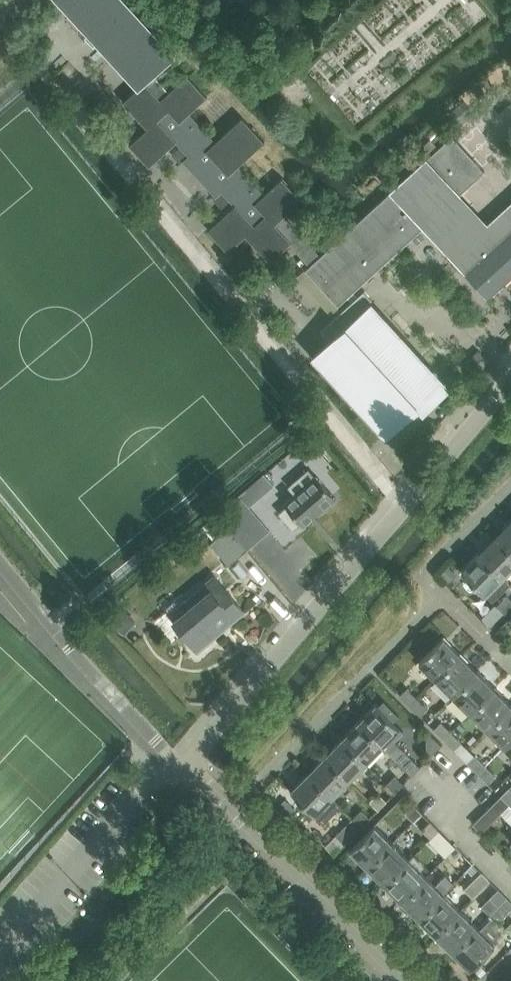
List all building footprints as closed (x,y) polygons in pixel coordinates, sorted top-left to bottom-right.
[(2,8),(11,0),(0,0),(0,7),(2,8)] [(129,0),(59,0),(88,33),(85,36),(94,46),(97,42),(118,65),(138,87),(123,101),(147,127),(129,143),(149,165),(176,141),(181,146),(177,150),(185,159),(182,161),(215,196),(218,194),(225,203),(229,199),(234,204),(208,229),(228,251),(246,234),(269,261),(289,243),(296,251),(309,265),(305,269),(331,298),(337,304),(344,297),(431,219),(451,241),(444,248),(447,252),(450,255),(458,248),(468,259),(459,267),(487,297),(510,275),(510,205),(487,227),(458,195),(476,179),(485,171),(452,135),(443,143),(320,255),(284,215),(301,199),(281,177),(263,193),(237,165),(263,141),(241,117),(215,141),(189,113),(207,96),(187,74),(169,91),(153,73),(177,52),(129,0)] [(463,100),(448,114),(460,126),(475,112),(463,100)] [(367,305),(366,306),(365,305),(371,299),(363,290),(321,330),(330,339),(312,355),(385,435),(440,385),(367,305)] [(308,469),(288,486),(295,493),(284,503),(286,506),(279,512),(293,529),(300,522),(303,525),(323,507),(324,508),(336,498),(316,475),(315,476),(308,469)] [(239,495),(220,511),(250,548),(269,530),(239,495)] [(250,548),(220,511),(202,526),(214,541),(212,542),(230,564),(250,548)] [(496,535),(510,550),(510,521),(496,535)] [(479,553),(502,576),(510,567),(510,550),(496,535),(479,553)] [(461,570),(485,593),(502,576),(479,553),(461,570)] [(447,567),(440,574),(448,582),(455,575),(447,567)] [(197,648),(243,610),(215,577),(182,604),(179,601),(175,600),(167,606),(166,611),(197,648)] [(506,596),(495,606),(503,614),(510,606),(510,602),(506,596)] [(121,609),(109,623),(121,634),(134,620),(121,609)] [(442,637),(418,662),(435,679),(460,654),(442,637)] [(435,679),(452,696),(477,671),(460,654),(435,679)] [(494,688),(477,671),(452,696),(470,713),(494,688)] [(407,687),(400,695),(410,705),(417,697),(407,687)] [(470,713),(486,730),(510,705),(494,688),(470,713)] [(410,705),(420,715),(427,707),(417,697),(410,705)] [(383,747),(412,775),(420,767),(391,738),(401,728),(376,703),(358,720),(384,746),(383,747)] [(510,740),(510,705),(486,730),(504,747),(510,740)] [(366,763),(383,747),(384,746),(358,720),(341,738),(366,763)] [(442,721),(434,729),(444,739),(452,731),(442,721)] [(444,739),(454,749),(462,741),(452,731),(444,739)] [(341,738),(324,755),(350,780),(358,772),(360,773),(365,768),(364,766),(366,763),(341,738)] [(333,797),(350,780),(324,755),(307,772),(333,797)] [(486,765),(476,755),(468,763),(478,773),(486,765)] [(478,773),(488,783),(496,775),(486,765),(478,773)] [(341,805),(333,797),(307,772),(290,789),(324,822),(341,805)] [(395,775),(386,784),(395,792),(403,784),(395,775)] [(378,792),(369,801),(378,809),(387,800),(378,792)] [(482,832),(509,804),(501,796),(473,824),(482,832)] [(284,800),(278,806),(287,814),(293,808),(284,800)] [(405,813),(413,821),(422,813),(413,804),(405,813)] [(361,809),(353,818),(361,826),(370,818),(361,809)] [(422,829),(430,838),(439,829),(430,821),(422,829)] [(392,842),(375,824),(350,849),(367,867),(392,842)] [(353,835),(344,827),(336,835),(344,844),(353,835)] [(439,846),(447,855),(456,846),(447,838),(439,846)] [(409,859),(392,842),(367,867),(384,884),(409,859)] [(384,884),(401,901),(426,876),(420,869),(424,865),(413,854),(409,859),(384,884)] [(472,874),(478,868),(473,863),(467,869),(472,874)] [(481,872),(464,889),(472,898),(490,880),(481,872)] [(435,885),(426,876),(401,901),(418,918),(443,893),(453,883),(445,874),(435,885)] [(498,889),(481,906),(489,915),(507,897),(498,889)] [(460,910),(443,893),(418,918),(435,935),(460,910)] [(497,922),(510,908),(510,901),(507,897),(489,915),(477,926),(452,951),(470,969),(498,940),(498,922),(497,922)] [(452,951),(477,926),(460,910),(435,935),(452,951)] [(482,966),(476,971),(481,976),(486,971),(482,966)]
